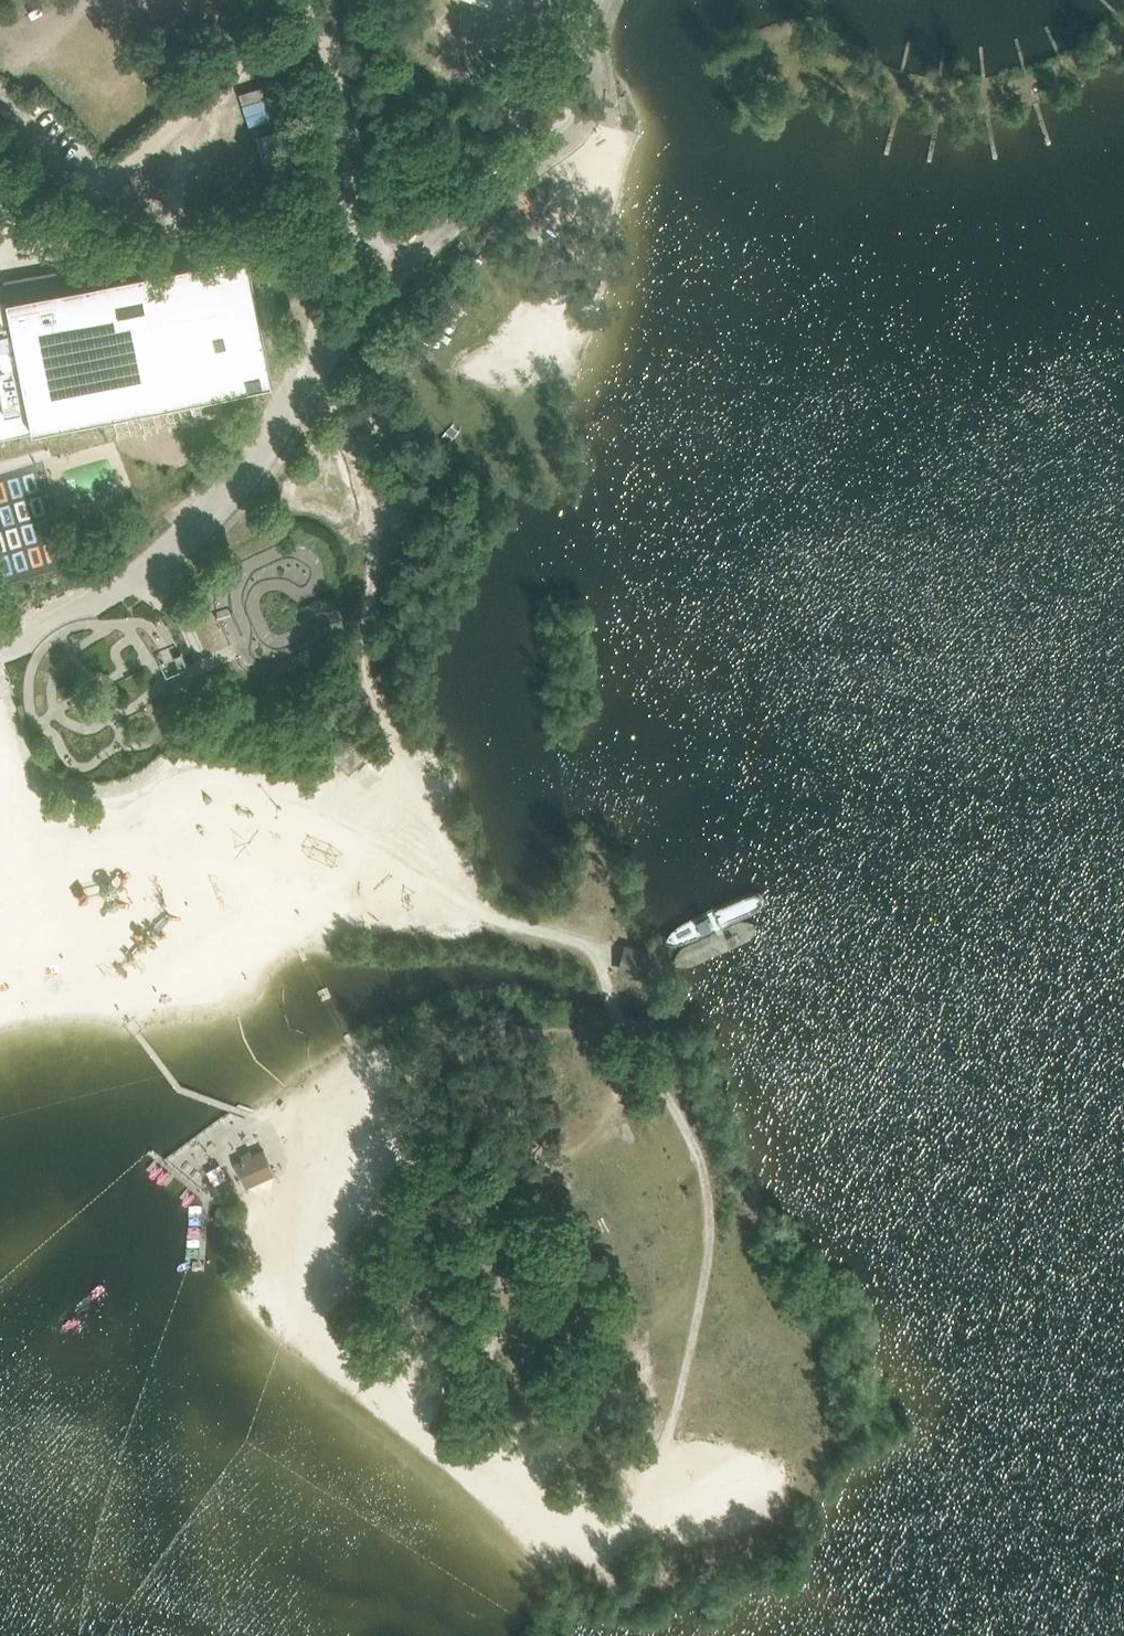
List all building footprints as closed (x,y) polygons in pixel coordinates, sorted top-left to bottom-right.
[(0,300),(0,437),(2,436),(251,386),(273,383),(246,251),(0,300)] [(3,481),(0,482),(0,505),(8,503),(3,481)] [(647,947),(624,942),(618,966),(642,972),(647,947)] [(235,1160),(246,1186),(276,1174),(265,1148),(235,1160)]
